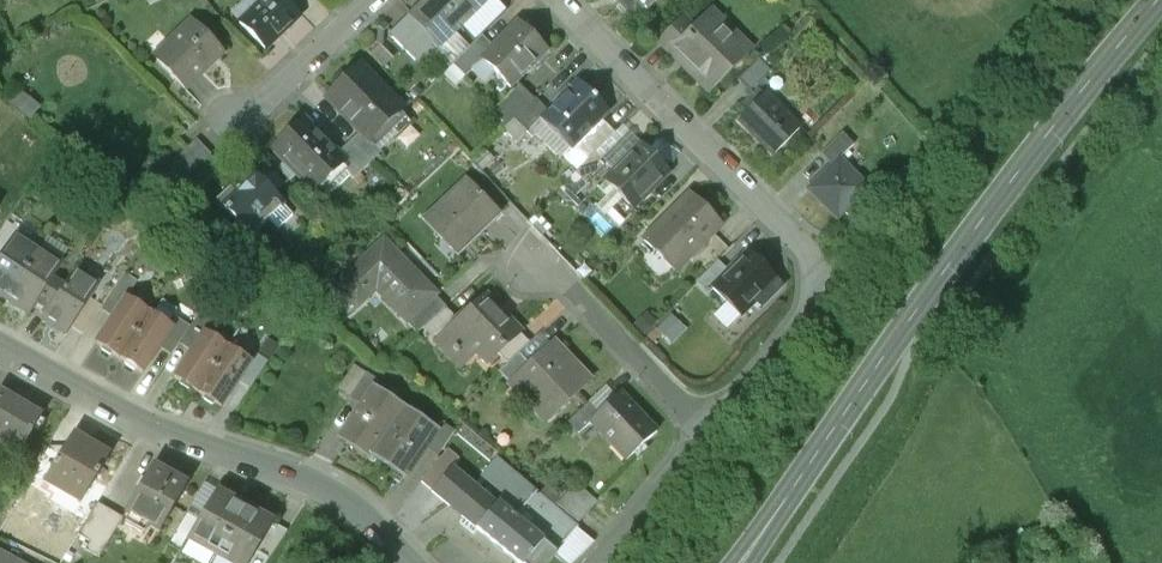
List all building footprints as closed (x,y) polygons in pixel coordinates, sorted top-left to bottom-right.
[(240,25),(266,52),(302,18),(285,0),(266,0),(240,25)] [(410,17),(430,38),(439,47),(489,0),(428,0),(410,17)] [(633,17),(649,0),(616,0),(633,17)] [(694,30),(671,54),(672,55),(675,52),(696,73),(693,76),(708,91),(739,58),(724,43),(732,34),(711,13),(694,30)] [(409,16),(391,34),(393,39),(414,62),(426,51),(422,46),(430,38),(410,17),(409,16)] [(684,20),(660,44),(671,54),(694,30),(684,20)] [(190,25),(169,46),(173,49),(159,62),(155,59),(153,60),(184,92),(222,55),(191,23),(190,25)] [(493,49),(481,61),(483,63),(509,90),(547,52),(518,24),(493,49)] [(481,38),(452,67),(465,80),(483,63),(481,61),(493,49),(481,38)] [(757,88),(773,66),(756,55),(741,76),(757,88)] [(361,68),(328,100),(362,135),(370,144),(403,112),(361,68)] [(545,115),(539,121),(569,151),(606,114),(594,103),(595,101),(578,83),(545,115)] [(765,96),(739,122),(774,156),(800,130),(765,96)] [(532,101),(512,121),(526,134),(539,121),(545,115),(532,101)] [(339,156),(306,121),(274,152),(284,163),(276,172),(289,186),(298,178),(315,195),(320,191),(329,201),(352,179),(343,169),(347,165),(339,156)] [(370,144),(362,135),(351,146),(371,167),(382,156),(370,144)] [(197,143),(172,168),(186,182),(211,158),(197,143)] [(371,167),(351,146),(339,156),(347,165),(343,169),(352,179),(355,182),(371,167)] [(641,146),(604,182),(633,211),(669,174),(641,146)] [(595,153),(575,173),(587,186),(607,166),(595,153)] [(186,182),(170,197),(182,209),(222,171),(211,158),(186,182)] [(839,162),(809,192),(837,219),(866,189),(839,162)] [(284,206),(249,171),(248,173),(251,176),(233,194),(230,191),(217,204),(251,239),(268,222),(278,232),(293,218),(283,208),(284,206)] [(467,178),(422,221),(440,240),(444,237),(456,250),(455,251),(456,253),(454,255),(456,257),(497,218),(481,201),(485,198),(467,178)] [(690,196),(644,242),(675,272),(712,234),(721,226),(690,196)] [(17,235),(21,228),(9,220),(0,233),(0,261),(17,235)] [(712,234),(691,256),(707,272),(716,263),(728,251),(712,234)] [(8,299),(40,250),(17,235),(0,261),(0,293),(8,299)] [(432,296),(381,241),(333,287),(348,303),(368,284),(403,322),(432,296)] [(40,250),(8,299),(33,314),(37,307),(49,315),(66,287),(55,280),(64,266),(40,250)] [(728,274),(712,289),(714,291),(741,317),(754,304),(760,310),(783,287),(749,253),(728,274)] [(707,272),(696,283),(708,296),(714,291),(712,289),(728,274),(716,263),(707,272)] [(49,315),(45,320),(69,335),(75,327),(93,299),(101,287),(77,271),(49,315)] [(105,306),(103,309),(114,316),(127,295),(129,296),(138,282),(126,274),(105,306)] [(114,316),(97,342),(121,357),(151,311),(129,296),(127,295),(114,316)] [(432,296),(403,322),(415,335),(444,309),(432,296)] [(484,296),(435,344),(448,357),(463,343),(485,366),(497,355),(518,335),(520,333),(508,320),(505,322),(483,299),(485,297),(484,296)] [(93,299),(75,327),(86,335),(103,309),(105,306),(93,299)] [(191,328),(181,343),(192,350),(204,331),(205,331),(215,316),(203,308),(191,328)] [(151,311),(121,357),(145,373),(161,347),(175,326),(174,326),(151,311)] [(178,319),(174,326),(175,326),(161,347),(173,355),(181,343),(191,328),(178,319)] [(192,350),(175,376),(199,392),(229,346),(205,331),(204,331),(192,350)] [(518,335),(497,355),(506,365),(519,353),(528,345),(518,335)] [(588,381),(550,342),(529,363),(508,383),(509,385),(514,381),(533,401),(528,405),(545,423),(588,381)] [(229,346),(199,392),(222,407),(239,381),(252,361),(251,360),(229,346)] [(252,361),(239,381),(251,389),(269,361),(256,353),(251,360),(252,361)] [(506,365),(498,373),(508,383),(529,363),(519,353),(506,365)] [(365,372),(349,397),(360,404),(372,387),(373,387),(377,380),(365,372)] [(373,387),(372,387),(360,404),(338,437),(339,438),(342,434),(369,452),(366,457),(368,458),(370,455),(402,408),(373,387)] [(0,393),(0,454),(11,460),(18,448),(21,450),(40,417),(0,393)] [(655,433),(618,394),(598,412),(589,421),(591,423),(626,461),(655,433)] [(589,403),(568,422),(579,434),(591,423),(589,421),(598,412),(589,403)] [(434,430),(402,408),(370,455),(371,455),(376,449),(407,469),(403,475),(405,476),(425,446),(436,431),(434,430)] [(440,421),(434,430),(436,431),(425,446),(438,455),(454,431),(440,421)] [(109,455),(75,434),(50,475),(84,496),(109,455)] [(188,483),(154,464),(127,512),(160,531),(188,483)] [(495,501),(452,464),(432,489),(475,525),(495,501)] [(575,525),(517,475),(495,501),(541,539),(539,541),(552,551),(575,525)] [(247,507),(220,491),(202,519),(191,539),(218,555),(247,507)] [(541,539),(495,501),(475,525),(520,562),(539,541),(541,539)] [(99,503),(80,534),(92,542),(83,556),(95,562),(97,562),(124,518),(99,503)] [(218,555),(231,562),(248,562),(256,549),(273,522),(247,507),(218,555)] [(189,512),(172,542),(184,549),(191,539),(202,519),(189,512)] [(287,532),(273,522),(256,549),(270,558),(287,532)]
